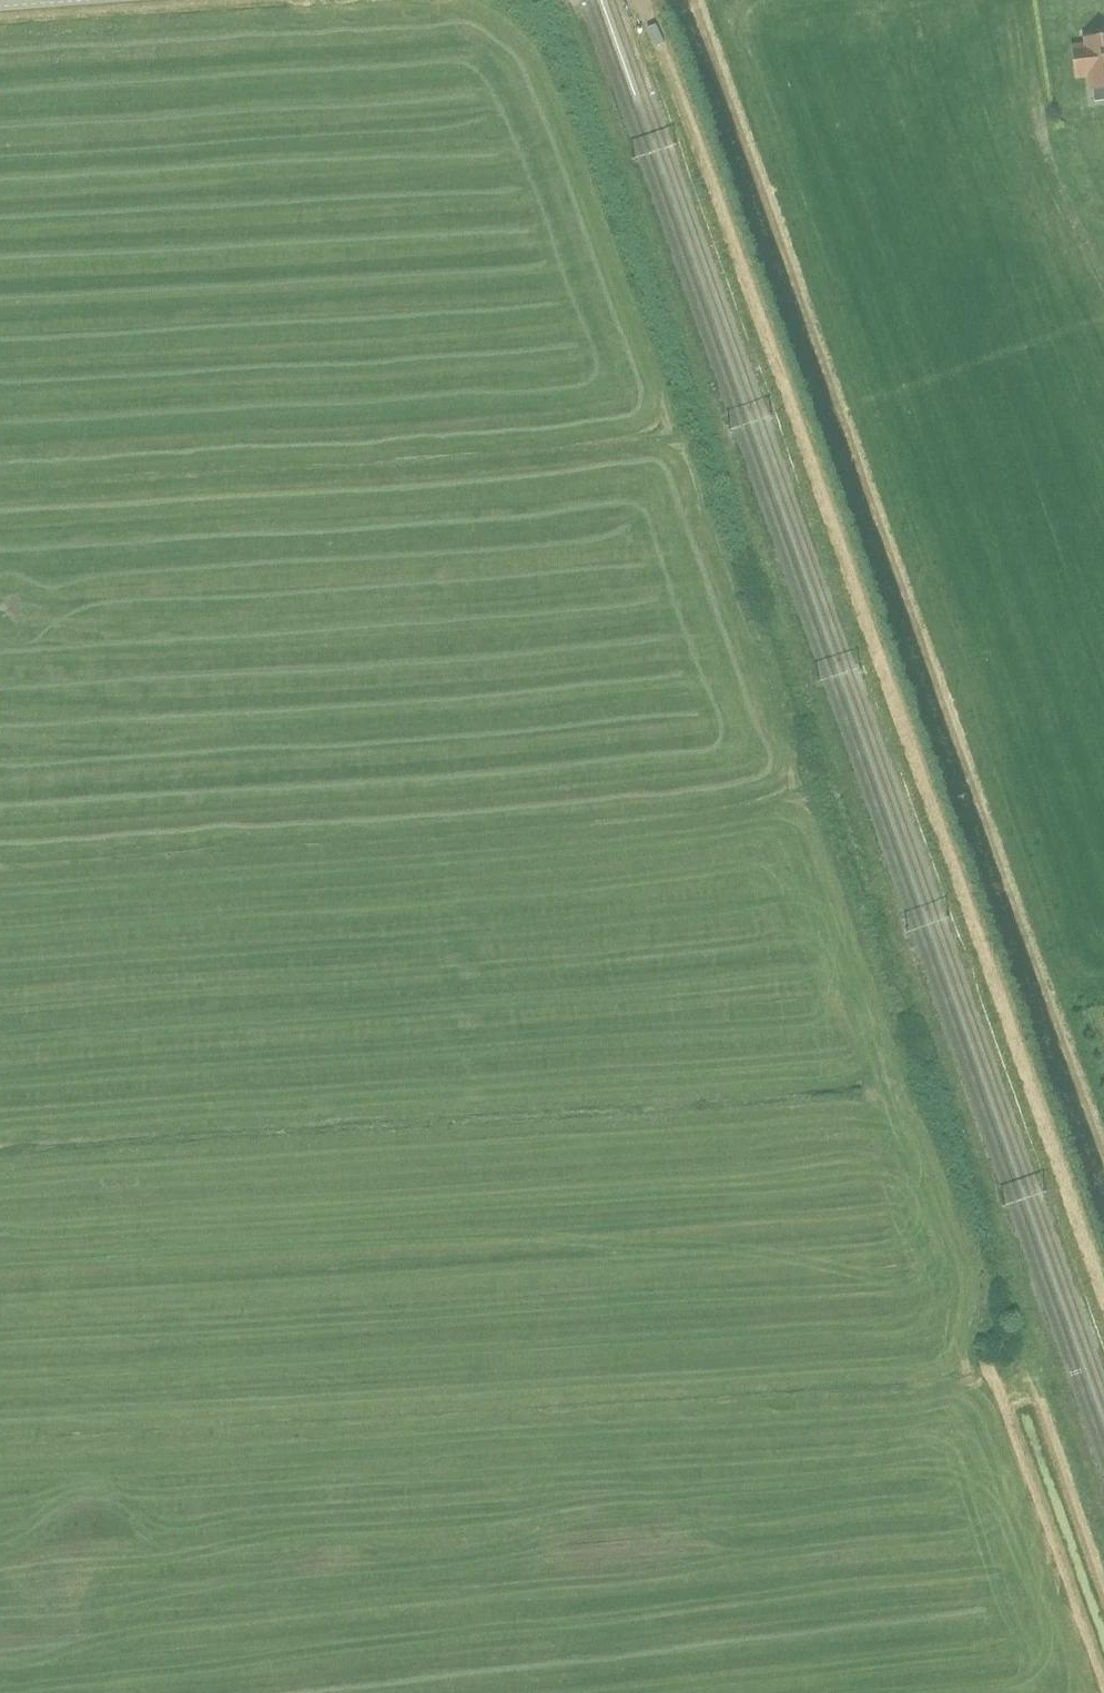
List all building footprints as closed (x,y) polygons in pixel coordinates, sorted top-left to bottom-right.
[(1092,34),(1092,38),(1087,39),(1088,46),(1073,48),(1077,76),(1091,75),(1093,89),(1103,87),(1103,32),(1092,34)]
